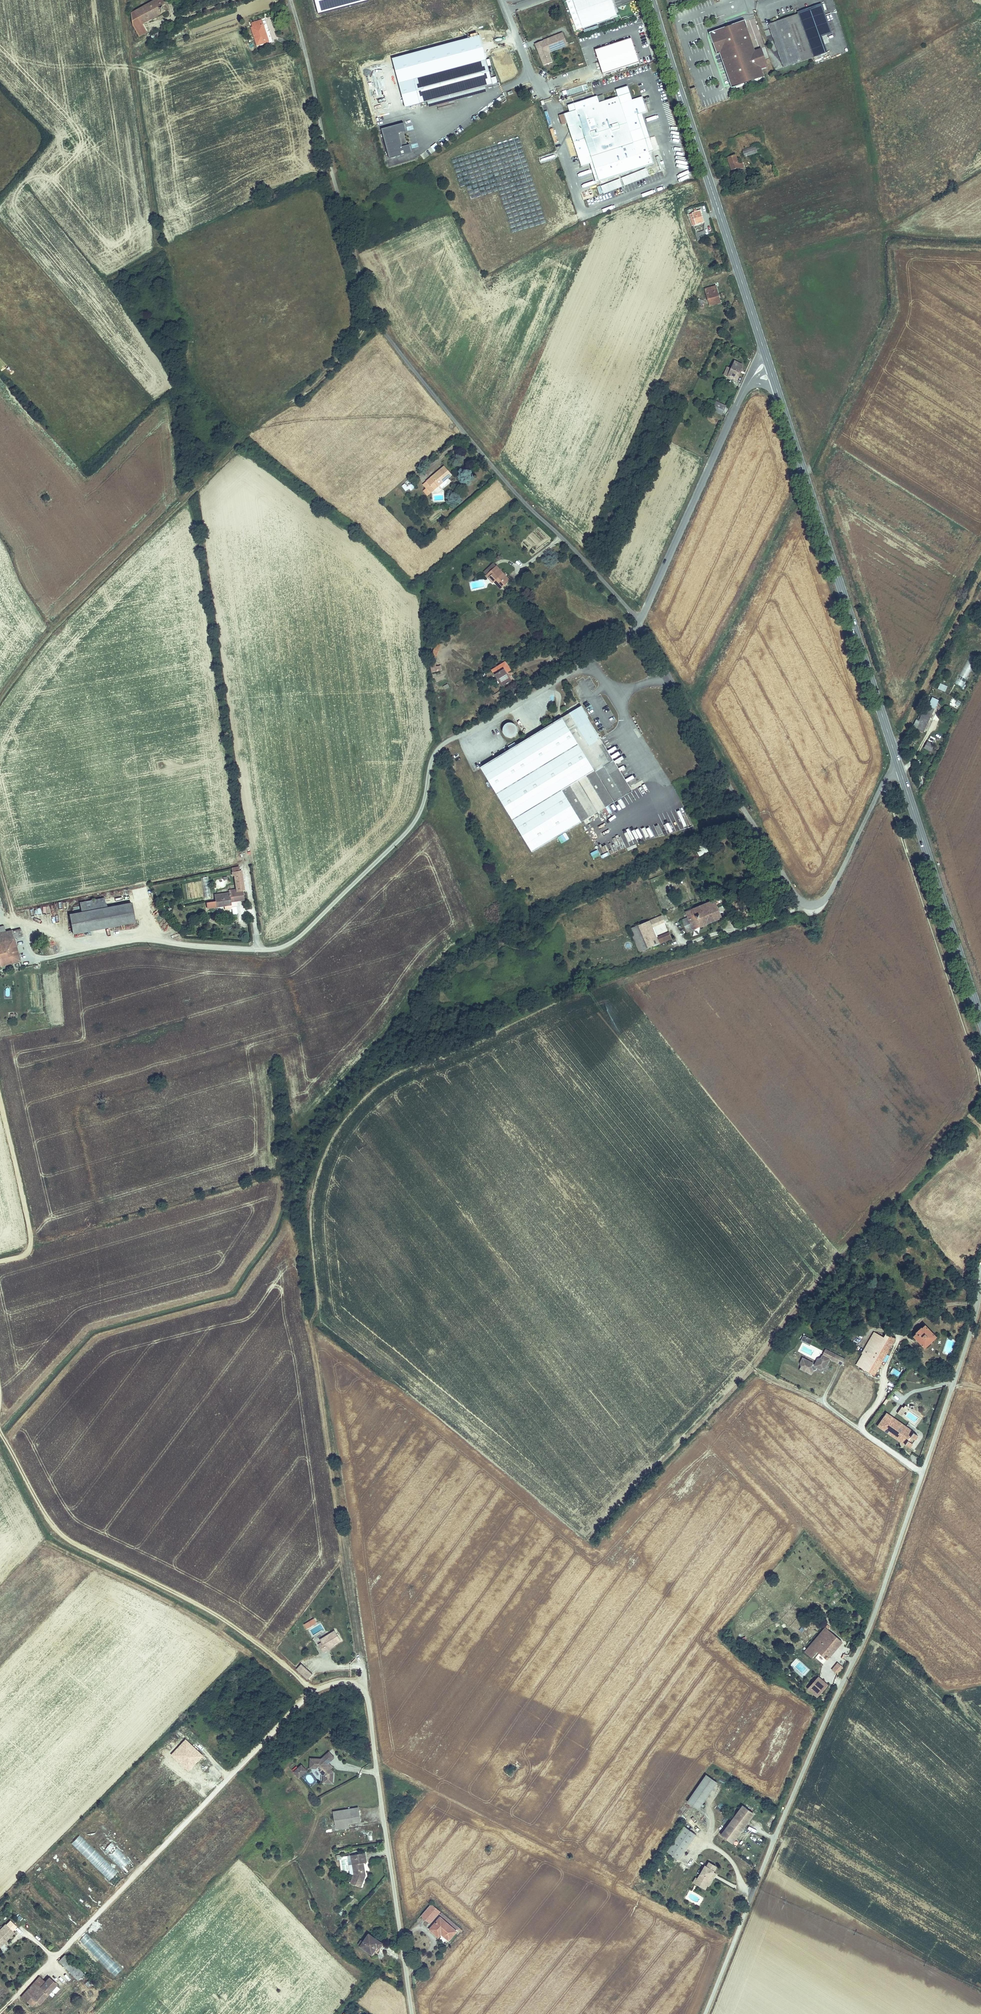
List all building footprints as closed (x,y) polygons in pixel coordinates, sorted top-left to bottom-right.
[(132,9),(133,24),(138,33),(147,30),(142,19),(166,7),(164,2),(166,1),(165,0),(149,0),(132,9)] [(320,9),(352,0),(317,0),(320,9)] [(582,28),(618,16),(616,10),(612,0),(572,0),(582,28)] [(823,2),(822,0),(821,0),(799,7),(800,10),(823,2)] [(620,17),(638,13),(635,1),(617,5),(620,17)] [(769,21),(785,65),(823,51),(820,44),(826,42),(823,33),(832,30),(823,2),(800,10),(769,21)] [(257,24),(253,25),(261,43),(267,40),(266,36),(273,34),(265,16),(255,19),(257,24)] [(766,65),(762,53),(754,55),(753,52),(743,23),(713,33),(728,78),(766,65)] [(549,52),(568,44),(562,32),(535,43),(544,65),(552,61),(549,52)] [(631,36),(595,48),(603,72),(639,60),(631,36)] [(829,49),(826,42),(820,44),(823,51),(829,49)] [(846,46),(832,51),(834,57),(848,52),(846,46)] [(493,85),(486,60),(413,79),(420,105),(493,85)] [(658,163),(649,138),(640,113),(643,112),(650,110),(644,94),(635,98),(630,84),(616,89),(619,95),(599,102),(597,95),(575,103),(578,109),(566,114),(582,158),(589,156),(593,166),(597,164),(603,182),(629,173),(658,163)] [(573,102),(589,98),(587,94),(572,99),(573,102)] [(643,112),(640,113),(649,138),(652,137),(643,112)] [(403,147),(399,133),(407,131),(404,123),(382,129),(390,158),(412,153),(410,145),(403,147)] [(755,144),(742,148),(744,153),(756,150),(755,144)] [(736,150),(727,153),(731,166),(738,163),(739,167),(744,165),(743,160),(739,161),(736,150)] [(599,183),(603,182),(597,164),(593,166),(599,183)] [(700,211),(691,214),(695,224),(703,221),(700,211)] [(714,284),(704,287),(709,304),(720,300),(714,284)] [(742,363),(734,359),(728,373),(738,378),(743,367),(740,366),(742,363)] [(725,405),(716,401),(712,409),(721,413),(725,405)] [(426,483),(430,488),(435,484),(438,489),(455,476),(447,467),(426,483)] [(433,493),(438,489),(435,484),(430,488),(433,493)] [(489,570),(491,572),(497,567),(494,564),(486,571),(487,573),(489,570)] [(504,586),(510,580),(498,566),(497,567),(491,572),(504,586)] [(491,572),(488,575),(493,582),(496,580),(502,587),(504,586),(491,572)] [(436,656),(440,647),(435,645),(431,654),(436,656)] [(512,669),(507,661),(494,670),(504,686),(513,680),(508,672),(512,669)] [(945,692),(947,686),(940,683),(938,689),(945,692)] [(917,728),(924,732),(939,703),(932,700),(917,728)] [(632,790),(587,718),(589,717),(583,706),(481,768),(533,852),(632,790)] [(518,731),(518,730),(518,728),(518,727),(517,726),(517,725),(516,724),(514,723),(513,723),(512,722),(510,722),(509,723),(508,723),(507,724),(506,725),(505,726),(504,727),(504,728),(504,730),(504,731),(504,732),(505,733),(506,735),(507,735),(508,736),(509,737),(510,737),(512,737),(513,737),(514,736),(515,735),(516,735),(517,734),(518,732),(518,731)] [(926,741),(923,750),(931,752),(934,744),(926,741)] [(590,853),(594,861),(601,858),(597,850),(590,853)] [(698,858),(694,850),(690,852),(693,860),(698,858)] [(222,896),(215,897),(216,908),(232,906),(232,903),(244,901),(243,891),(237,892),(237,890),(229,891),(229,893),(222,894),(222,896)] [(92,913),(90,904),(100,902),(99,899),(80,902),(82,912),(70,913),(73,932),(104,927),(101,911),(92,913)] [(688,915),(680,918),(686,932),(720,917),(712,899),(685,910),(688,915)] [(101,911),(132,906),(131,903),(106,907),(105,901),(100,902),(101,911)] [(90,904),(92,913),(101,911),(100,902),(90,904)] [(174,909),(170,904),(165,907),(168,912),(174,909)] [(104,927),(135,921),(132,906),(101,911),(104,927)] [(662,917),(660,912),(635,924),(647,949),(672,938),(670,935),(657,940),(656,938),(650,925),(649,922),(662,917)] [(650,925),(663,919),(662,917),(649,922),(650,925)] [(630,926),(641,952),(647,949),(635,924),(630,926)] [(21,963),(13,929),(4,931),(4,929),(0,930),(0,968),(21,963)] [(669,932),(656,938),(657,940),(670,935),(669,932)] [(921,1325),(912,1334),(922,1345),(932,1336),(921,1325)] [(872,1373),(892,1337),(884,1332),(881,1337),(872,1332),(861,1352),(858,1351),(854,1359),(856,1360),(855,1363),(872,1373)] [(800,1340),(810,1345),(813,1340),(803,1335),(800,1340)] [(843,1358),(823,1347),(819,1356),(815,1357),(812,1363),(810,1362),(811,1361),(800,1355),(797,1361),(800,1362),(799,1364),(797,1366),(808,1372),(810,1369),(810,1367),(814,1366),(817,1368),(823,1366),(827,1358),(840,1364),(843,1358)] [(898,1377),(901,1372),(893,1368),(890,1373),(898,1377)] [(901,1406),(897,1413),(902,1416),(906,1409),(901,1406)] [(884,1412),(875,1424),(906,1445),(914,1433),(884,1412)] [(916,1464),(920,1459),(913,1454),(909,1460),(916,1464)] [(306,1629),(317,1623),(314,1618),(303,1624),(306,1629)] [(826,1627),(804,1652),(811,1658),(817,1651),(827,1659),(841,1642),(827,1630),(829,1628),(826,1627)] [(333,1644),(341,1640),(335,1630),(320,1639),(322,1642),(318,1644),(323,1652),(327,1650),(326,1648),(333,1644)] [(307,1678),(312,1673),(301,1662),(296,1667),(307,1678)] [(837,1663),(831,1669),(836,1674),(842,1667),(837,1663)] [(818,1677),(808,1688),(817,1696),(827,1685),(818,1677)] [(311,1753),(311,1762),(318,1762),(320,1760),(323,1763),(321,1765),(324,1769),(324,1776),(334,1776),(334,1765),(327,1758),(335,1750),(329,1745),(322,1752),(311,1753)] [(295,1767),(298,1770),(305,1762),(302,1760),(295,1767)] [(305,1762),(298,1770),(300,1772),(308,1765),(305,1762)] [(705,1775),(686,1801),(697,1809),(716,1783),(705,1775)] [(357,1808),(332,1813),(334,1823),(359,1818),(357,1808)] [(738,1810),(721,1834),(732,1842),(749,1818),(738,1810)] [(108,1822),(105,1825),(118,1838),(121,1834),(108,1822)] [(695,1834),(684,1826),(667,1849),(679,1858),(695,1834)] [(94,1842),(127,1874),(135,1866),(102,1833),(94,1842)] [(71,1843),(109,1881),(118,1872),(79,1835),(71,1843)] [(364,1860),(367,1859),(365,1850),(355,1852),(356,1858),(352,1859),(355,1872),(351,1881),(362,1885),(366,1872),(364,1860)] [(706,1865),(698,1878),(708,1884),(713,1876),(711,1874),(713,1871),(716,1866),(710,1862),(707,1865),(706,1865)] [(118,1873),(110,1881),(115,1886),(122,1878),(118,1873)] [(708,1884),(698,1878),(697,1877),(694,1882),(705,1889),(708,1884)] [(431,1902),(422,1913),(429,1920),(440,1909),(431,1902)] [(440,1915),(429,1927),(436,1932),(438,1929),(449,1938),(456,1929),(440,1915)] [(12,1935),(4,1927),(0,1931),(0,1949),(12,1935)] [(80,1941),(112,1974),(119,1967),(87,1934),(80,1941)] [(370,1935),(361,1948),(373,1956),(378,1948),(380,1949),(383,1944),(370,1935)] [(79,1980),(86,1974),(67,1956),(60,1962),(79,1980)] [(41,1988),(45,1983),(40,1978),(36,1983),(41,1988)] [(27,1992),(38,2003),(39,2004),(58,1985),(50,1979),(45,1983),(41,1988),(36,1983),(27,1992)] [(27,1992),(23,1997),(33,2007),(38,2003),(27,1992)]
